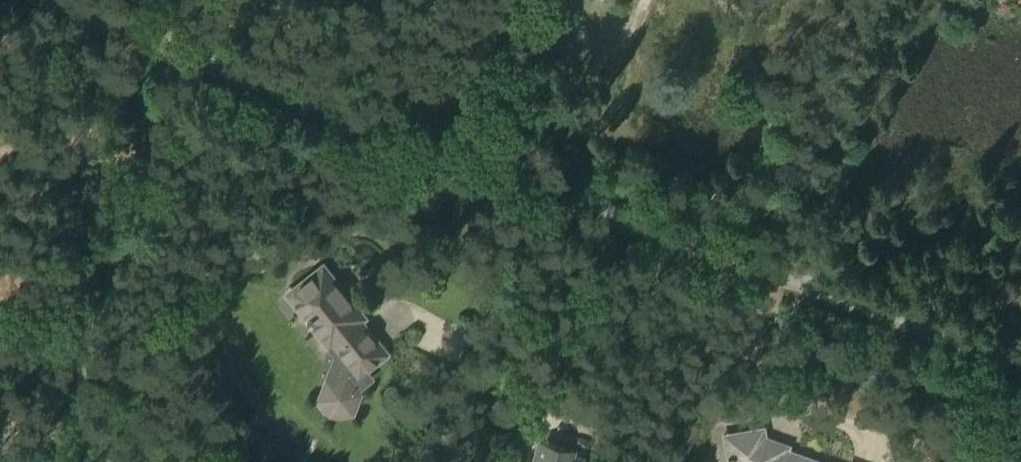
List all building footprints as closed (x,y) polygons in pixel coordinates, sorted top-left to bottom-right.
[(323,266),(292,290),(310,313),(309,314),(312,318),(313,317),(322,328),(320,331),(326,339),(330,338),(332,340),(335,337),(354,360),(347,375),(331,378),(324,395),(334,411),(352,408),(358,392),(355,387),(369,376),(363,369),(385,351),(359,318),(362,315),(334,279),(335,276),(329,268),(325,269),(323,266)] [(725,435),(730,461),(819,461),(786,450),(787,446),(764,437),(763,428),(725,435)] [(528,461),(570,461),(571,456),(563,455),(565,442),(533,437),(528,461)]
